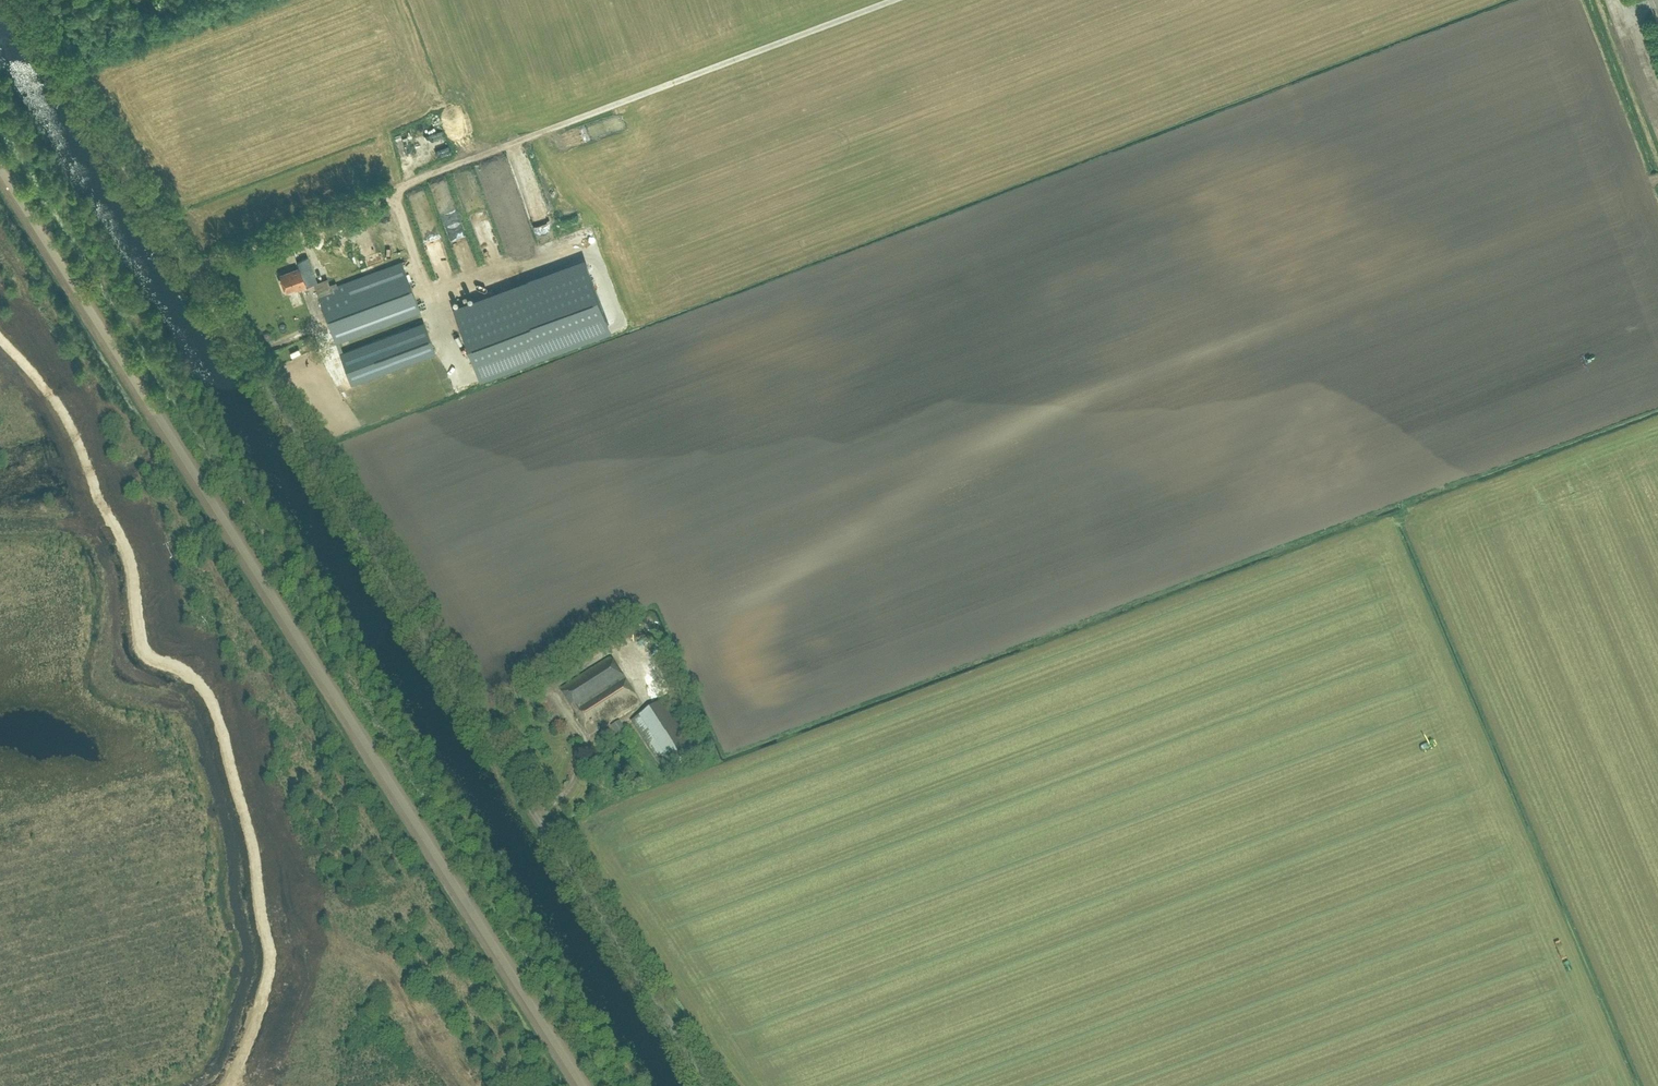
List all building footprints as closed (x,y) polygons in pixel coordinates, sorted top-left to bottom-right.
[(505,256),(479,179),(463,184),(489,262),(505,256)] [(371,215),(375,224),(392,217),(389,208),(371,215)] [(292,250),(298,268),(278,275),(281,284),(280,284),(282,290),(284,289),(285,291),(294,287),(294,288),(305,285),(306,287),(314,285),(351,384),(435,353),(423,321),(343,350),(340,342),(420,312),(400,262),(336,286),(335,283),(328,285),(326,280),(358,268),(344,231),(292,250)] [(584,260),(454,309),(481,382),(612,332),(584,260)] [(639,704),(610,658),(559,690),(589,736),(639,704)] [(700,749),(667,698),(631,721),(664,773),(700,749)] [(627,734),(620,722),(611,727),(618,739),(627,734)]
